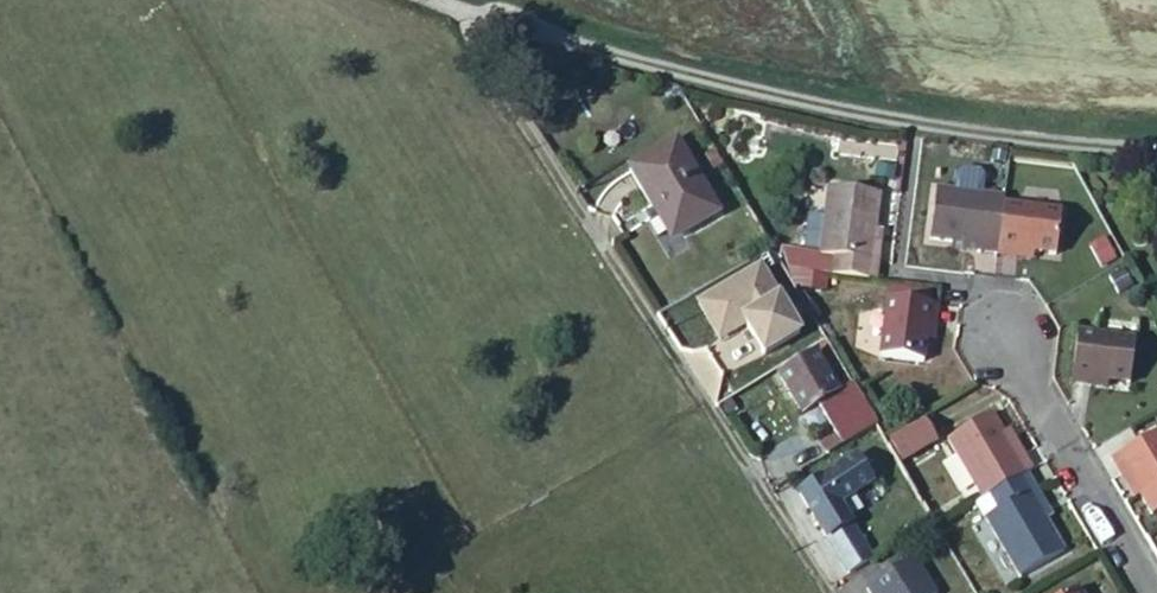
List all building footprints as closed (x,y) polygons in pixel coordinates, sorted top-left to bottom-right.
[(671,143),(627,169),(649,206),(653,204),(672,236),(712,212),(671,143)] [(818,255),(796,251),(794,270),(816,273),(865,280),(872,226),(878,192),(828,186),(818,255)] [(1005,206),(1005,199),(938,190),(930,241),(952,244),(978,248),(977,256),(997,258),(998,250),(1005,206)] [(1061,214),(1005,206),(998,250),(1024,254),(1055,259),(1061,214)] [(880,226),(872,226),(865,280),(872,280),(880,226)] [(1106,243),(1096,249),(1102,260),(1112,255),(1106,243)] [(978,248),(952,244),(950,251),(977,256),(978,248)] [(796,251),(769,247),(781,268),(794,270),(796,251)] [(998,250),(997,258),(1023,262),(1024,254),(998,250)] [(746,324),(763,356),(803,334),(762,261),(693,299),(715,340),(746,324)] [(794,270),(781,268),(794,289),(814,291),(816,273),(794,270)] [(920,363),(924,330),(927,305),(884,299),(877,356),(920,363)] [(932,332),(936,307),(927,305),(924,330),(932,332)] [(750,330),(711,340),(718,370),(757,360),(750,330)] [(1072,379),(1097,383),(1127,387),(1133,343),(1077,335),(1072,379)] [(873,425),(850,385),(833,395),(810,356),(776,376),(799,415),(815,406),(830,430),(810,442),(818,458),(856,436),(873,425)] [(1096,391),(1097,383),(1072,379),(1070,387),(1096,391)] [(1024,476),(1031,472),(1020,455),(1013,459),(1000,435),(989,417),(945,441),(980,502),(987,497),(1018,480),(1024,476)] [(918,426),(890,442),(901,462),(929,446),(918,426)] [(1013,459),(1020,455),(1006,431),(1000,435),(1013,459)] [(1119,479),(1126,475),(1140,499),(1150,517),(1156,513),(1156,433),(1109,460),(1119,479)] [(853,460),(867,483),(881,475),(867,451),(853,460)] [(818,481),(795,496),(822,541),(846,527),(833,504),(867,483),(853,460),(818,481)] [(1126,475),(1119,479),(1132,504),(1140,499),(1126,475)] [(1052,521),(1024,476),(1018,480),(1045,525),(1052,521)] [(996,512),(983,520),(1018,580),(1062,554),(1045,525),(1018,480),(987,497),(996,512)] [(980,502),(974,505),(983,520),(996,512),(987,497),(980,502)] [(867,592),(937,592),(916,557),(864,588),(867,592)]
